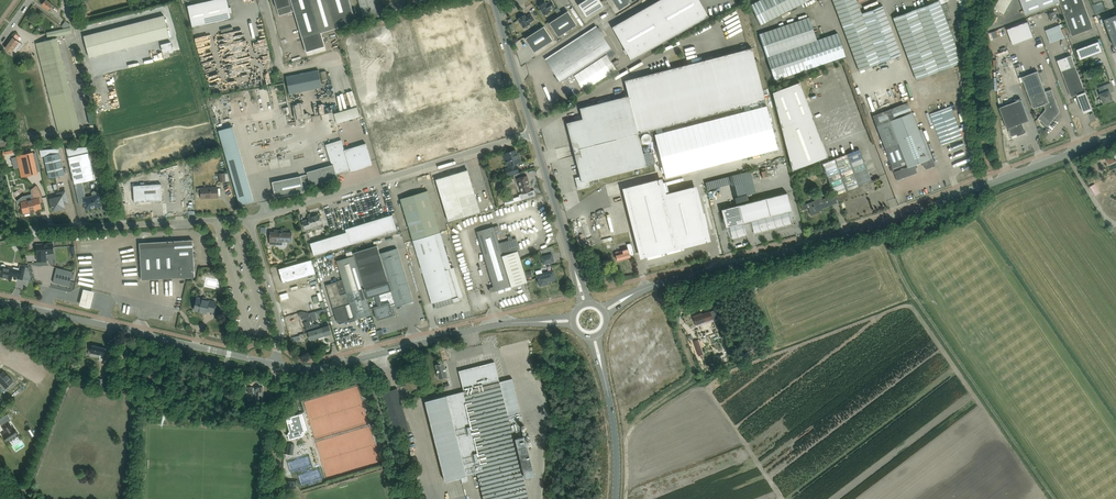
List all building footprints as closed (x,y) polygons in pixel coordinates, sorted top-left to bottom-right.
[(57,11),(59,9),(47,0),(45,0),(42,5),(49,10),(51,7),(57,11)] [(229,7),(227,0),(212,0),(188,5),(193,27),(231,18),(230,13),(232,12),(231,7),(229,7)] [(277,9),(279,15),(294,11),(302,38),(303,42),(306,52),(325,46),(322,36),(321,33),(335,28),(336,28),(356,22),(349,0),(274,0),(277,9)] [(364,20),(379,15),(374,0),(358,0),(364,20)] [(578,4),(586,17),(594,12),(600,9),(604,6),(600,0),(585,0),(578,4)] [(708,16),(699,0),(659,0),(612,27),(631,60),(708,16)] [(626,0),(613,0),(619,10),(629,4),(626,0)] [(750,5),(761,25),(810,0),(759,0),(750,5)] [(854,58),(859,71),(902,55),(883,5),(862,13),(857,0),(832,0),(854,58)] [(939,0),(893,17),(916,79),(962,62),(939,0)] [(994,8),(1004,14),(1011,0),(999,0),(994,8)] [(1003,14),(1006,21),(1059,2),(1072,36),(1093,27),(1083,0),(1011,0),(1004,14),(1003,14)] [(546,4),(545,2),(543,3),(542,2),(540,4),(540,5),(538,6),(544,15),(551,11),(550,10),(555,7),(551,1),(546,4)] [(568,11),(549,23),(558,37),(577,25),(568,11)] [(1107,28),(1114,46),(1115,45),(1115,15),(1114,15),(1113,13),(1103,17),(1107,28)] [(520,17),(519,18),(518,19),(523,28),(530,24),(529,23),(534,20),(531,14),(526,17),(524,15),(523,16),(521,15),(520,17)] [(817,39),(809,17),(759,34),(775,80),(846,56),(838,32),(817,39)] [(36,43),(59,133),(80,127),(58,38),(54,38),(54,37),(72,33),(70,24),(66,20),(62,26),(65,29),(47,33),(48,40),(36,43)] [(1013,45),(1034,37),(1028,21),(1007,29),(1013,45)] [(1050,28),(1055,41),(1069,35),(1064,22),(1050,28)] [(534,52),(553,40),(544,26),(525,38),(534,52)] [(596,26),(545,59),(556,76),(555,77),(557,81),(559,80),(560,82),(611,49),(600,32),(601,31),(599,27),(597,28),(596,26)] [(5,48),(10,51),(12,53),(13,51),(16,53),(22,44),(17,40),(20,37),(16,34),(13,37),(5,48)] [(34,45),(36,42),(31,38),(22,51),(29,56),(36,47),(34,45)] [(1099,41),(1077,49),(1080,59),(1102,51),(1099,41)] [(170,42),(161,44),(163,52),(169,50),(169,52),(173,52),(170,42)] [(752,48),(688,64),(625,80),(629,96),(580,108),(583,119),(567,123),(572,145),(578,143),(580,154),(575,155),(580,176),(575,178),(578,189),(589,186),(588,181),(598,178),(646,165),(646,164),(638,133),(655,129),(656,129),(662,127),(744,106),(749,105),(765,100),(752,48)] [(607,55),(574,76),(584,91),(616,70),(607,55)] [(1067,57),(1057,60),(1061,71),(1069,92),(1071,97),(1077,94),(1082,106),(1088,109),(1091,108),(1089,103),(1075,65),(1072,55),(1067,57)] [(322,87),(319,70),(286,77),(290,94),(322,87)] [(1038,71),(1022,77),(1033,108),(1044,104),(1046,109),(1038,118),(1048,126),(1060,111),(1052,89),(1045,91),(1038,71)] [(828,157),(817,128),(816,128),(814,122),(815,122),(812,116),(806,101),(799,82),(773,92),(792,170),(828,157)] [(1105,91),(1100,93),(1103,103),(1109,101),(1109,102),(1112,101),(1112,100),(1113,100),(1111,92),(1114,91),(1111,82),(1102,86),(1105,91)] [(1004,106),(999,107),(1005,123),(1007,128),(1009,128),(1012,136),(1019,133),(1020,134),(1025,133),(1025,131),(1022,123),(1029,120),(1021,99),(1004,106)] [(908,102),(873,115),(893,169),(906,164),(907,167),(894,172),(897,180),(917,173),(916,168),(918,168),(917,164),(921,163),(923,166),(925,165),(926,170),(936,167),(922,130),(919,131),(908,102)] [(341,121),(364,115),(361,105),(338,111),(341,121)] [(745,111),(711,120),(720,154),(715,155),(716,160),(721,159),(722,163),(778,149),(766,106),(751,110),(749,105),(744,106),(745,111)] [(931,114),(940,139),(942,145),(963,137),(952,107),(931,114)] [(657,134),(655,135),(663,166),(664,172),(666,178),(717,164),(716,160),(715,155),(706,121),(663,132),(662,127),(656,129),(657,134)] [(254,201),(233,126),(218,130),(240,205),(254,201)] [(647,135),(650,140),(655,138),(653,132),(647,135)] [(272,182),(274,192),(275,197),(304,191),(304,189),(309,188),(308,186),(310,185),(337,178),(337,174),(350,170),(351,171),(351,170),(372,164),(366,143),(350,148),(344,150),(341,140),(326,144),(331,162),(332,163),(333,164),(307,172),(308,174),(272,182)] [(87,147),(66,148),(68,157),(79,204),(84,203),(86,209),(101,206),(99,195),(98,195),(97,192),(96,191),(93,192),(92,193),(93,196),(86,198),(82,182),(95,179),(89,152),(87,147)] [(40,149),(41,157),(44,156),(49,178),(65,174),(60,152),(59,152),(58,148),(40,149)] [(517,154),(516,150),(504,153),(508,166),(509,165),(509,168),(505,169),(507,175),(519,172),(517,165),(515,166),(515,164),(521,162),(519,157),(520,157),(519,154),(517,154)] [(878,178),(871,180),(860,150),(822,164),(834,195),(836,194),(839,202),(876,188),(873,180),(879,178),(879,177),(878,177),(878,178)] [(17,157),(12,158),(15,168),(19,167),(21,177),(38,174),(33,152),(17,156),(17,157)] [(1112,156),(1106,158),(1109,164),(1115,162),(1112,156)] [(480,212),(467,170),(436,179),(448,221),(480,212)] [(229,181),(227,173),(220,173),(220,182),(229,181)] [(746,195),(741,173),(729,176),(734,198),(746,195)] [(527,175),(516,178),(519,187),(520,186),(522,194),(523,194),(524,199),(536,195),(534,190),(531,191),(528,183),(529,182),(527,175)] [(659,184),(628,191),(644,253),(674,246),(706,238),(694,191),(663,198),(662,194),(669,193),(666,182),(663,183),(659,184)] [(162,201),(161,184),(133,186),(134,202),(162,201)] [(23,196),(17,201),(21,206),(23,206),(24,213),(25,213),(25,216),(30,215),(29,212),(36,210),(36,209),(41,208),(39,199),(42,198),(41,196),(40,193),(39,191),(38,189),(37,185),(32,189),(30,190),(32,194),(23,196)] [(217,187),(201,188),(197,189),(198,194),(201,193),(201,198),(218,197),(217,187)] [(428,190),(400,198),(413,240),(434,233),(440,231),(428,190)] [(67,203),(67,199),(65,192),(59,193),(60,197),(50,199),(53,210),(65,208),(64,204),(67,203)] [(765,198),(773,228),(789,224),(788,222),(791,221),(788,211),(791,210),(787,192),(765,198)] [(820,208),(821,209),(839,202),(836,194),(834,195),(822,199),(821,197),(814,200),(815,201),(801,206),(803,210),(804,210),(809,207),(812,213),(816,212),(816,211),(818,210),(819,212),(820,212),(818,209),(820,208)] [(757,233),(773,228),(765,198),(739,205),(744,225),(751,223),(753,231),(756,230),(757,233)] [(744,225),(739,205),(721,209),(726,227),(729,226),(732,236),(734,236),(735,238),(747,235),(744,225)] [(309,219),(302,221),(305,230),(312,228),(311,227),(321,224),(319,214),(308,217),(309,219)] [(392,214),(346,228),(347,232),(310,243),(314,255),(397,230),(392,214)] [(494,227),(477,232),(494,286),(489,288),(490,292),(495,290),(495,291),(511,286),(511,287),(527,282),(518,250),(514,252),(514,251),(517,250),(519,249),(520,249),(516,238),(513,239),(512,235),(508,236),(509,241),(499,244),(495,231),(500,230),(498,226),(494,227)] [(274,237),(270,237),(270,244),(274,244),(285,245),(286,242),(291,242),(292,233),(279,232),(279,230),(274,230),(274,237)] [(413,240),(419,261),(432,303),(453,297),(453,298),(454,299),(458,298),(459,298),(463,297),(454,267),(451,268),(445,270),(434,233),(413,240)] [(193,240),(139,243),(142,280),(195,276),(193,240)] [(37,254),(37,261),(46,260),(46,254),(54,253),(53,243),(36,244),(37,254)] [(628,249),(620,251),(615,252),(617,260),(630,257),(630,255),(634,254),(631,243),(627,244),(628,249)] [(354,255),(354,256),(368,302),(370,309),(374,308),(377,320),(393,315),(390,303),(395,301),(396,306),(413,301),(397,248),(380,253),(377,245),(353,253),(354,255)] [(554,261),(552,254),(541,257),(543,264),(554,261)] [(326,285),(333,308),(337,323),(339,322),(340,324),(349,321),(350,322),(356,320),(355,319),(372,314),(370,309),(368,302),(354,256),(337,261),(343,280),(326,285)] [(604,265),(602,258),(595,261),(597,267),(604,265)] [(283,283),(288,281),(315,273),(311,260),(279,269),(283,283)] [(7,278),(12,279),(13,275),(18,277),(17,278),(23,279),(25,266),(20,265),(20,269),(14,268),(14,269),(5,267),(5,265),(4,264),(3,264),(2,265),(1,266),(0,269),(0,276),(4,277),(7,277),(7,278)] [(56,267),(53,282),(69,286),(73,271),(56,267)] [(541,270),(536,271),(537,275),(536,275),(539,284),(540,286),(545,285),(544,283),(548,282),(556,280),(553,271),(542,273),(541,270)] [(83,287),(79,303),(90,305),(94,290),(83,287)] [(216,302),(208,300),(207,298),(206,297),(205,297),(204,297),(203,297),(201,299),(197,298),(194,310),(202,311),(202,312),(207,313),(207,310),(213,311),(213,312),(214,312),(216,302)] [(721,317),(718,308),(710,312),(713,320),(721,317)] [(302,311),(298,313),(299,316),(300,316),(301,320),(307,318),(308,321),(311,331),(308,332),(311,340),(318,338),(314,324),(312,320),(313,320),(311,312),(308,313),(302,311)] [(697,327),(697,326),(697,325),(701,323),(702,325),(702,324),(713,320),(710,312),(709,311),(699,315),(698,314),(693,316),(695,320),(694,320),(695,321),(697,327)] [(314,324),(318,338),(325,336),(332,333),(329,325),(328,324),(320,326),(319,324),(318,323),(314,324)] [(693,341),(695,346),(699,356),(703,354),(698,340),(693,341)] [(99,361),(103,361),(103,358),(104,358),(104,355),(106,348),(92,345),(91,352),(99,354),(99,361)] [(459,371),(464,391),(425,401),(445,481),(461,477),(462,483),(468,481),(467,475),(477,473),(484,498),(529,498),(513,437),(523,434),(519,421),(523,420),(512,378),(499,382),(494,362),(459,371)] [(436,364),(439,379),(447,377),(444,362),(436,364)] [(0,375),(0,382),(6,388),(13,381),(4,371),(0,375)] [(99,380),(97,385),(101,385),(102,386),(101,390),(110,392),(112,391),(113,387),(113,386),(102,383),(103,379),(99,378),(99,380)] [(252,401),(263,401),(263,387),(255,387),(255,394),(252,394),(252,401)] [(394,435),(404,432),(410,431),(398,388),(382,393),(394,435)] [(302,435),(305,431),(300,414),(286,418),(290,431),(289,432),(288,434),(287,434),(289,440),(301,437),(300,436),(302,435)] [(9,422),(2,426),(6,432),(2,434),(8,443),(19,435),(14,427),(13,428),(9,422)] [(534,475),(529,453),(524,435),(515,438),(525,477),(530,476),(534,475)]
